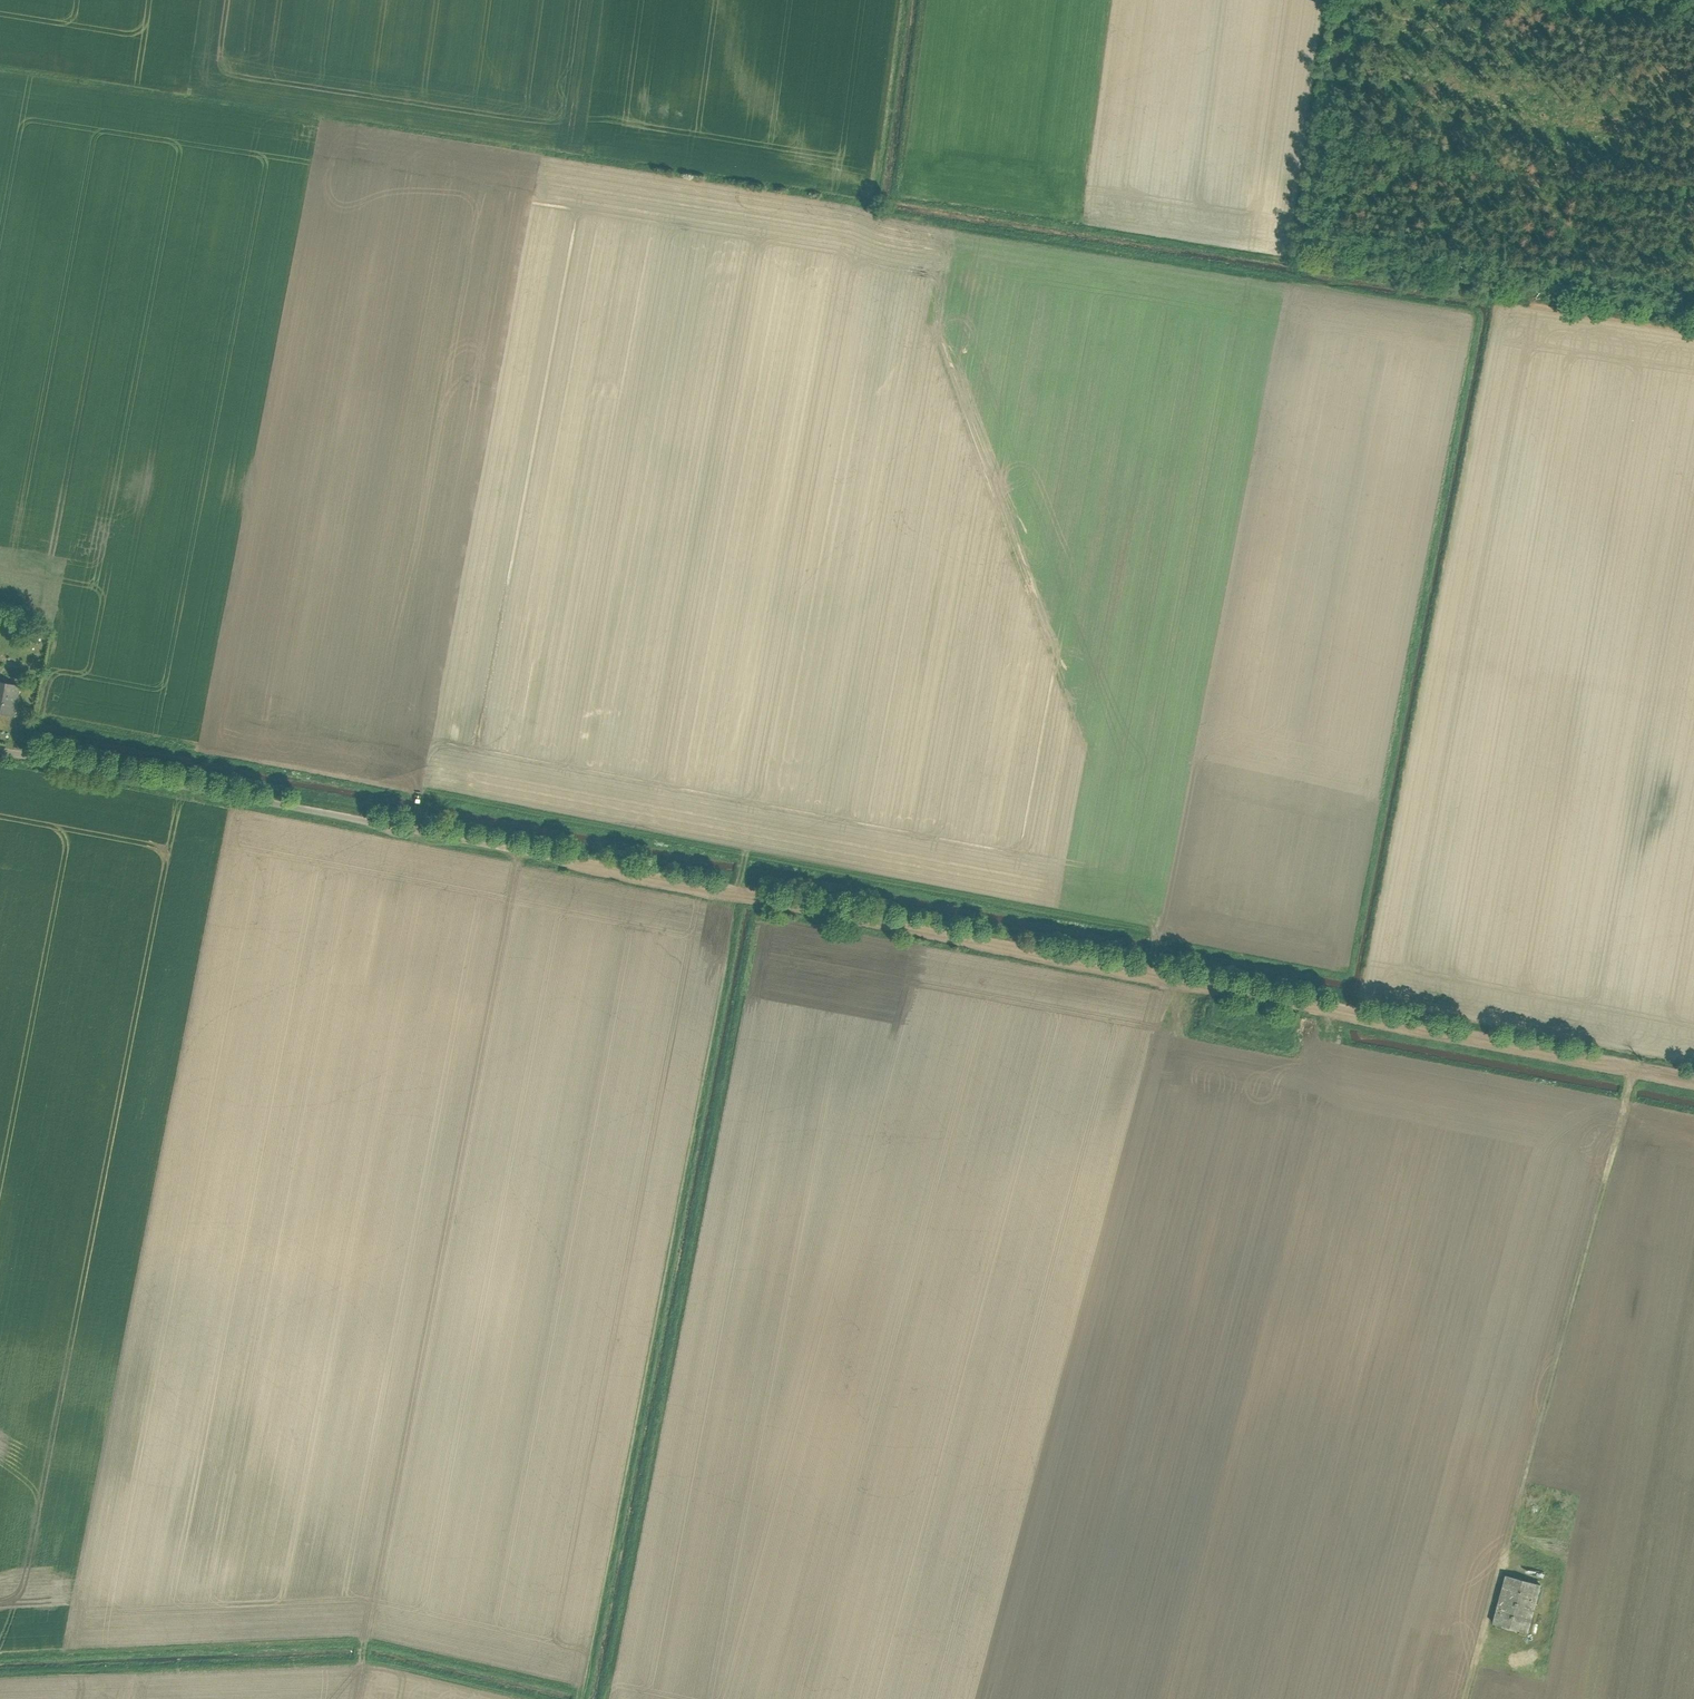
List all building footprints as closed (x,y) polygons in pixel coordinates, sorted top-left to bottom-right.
[(0,680),(0,714),(15,716),(21,684),(0,680)] [(1542,1583),(1505,1573),(1492,1622),(1529,1632),(1542,1583)]
